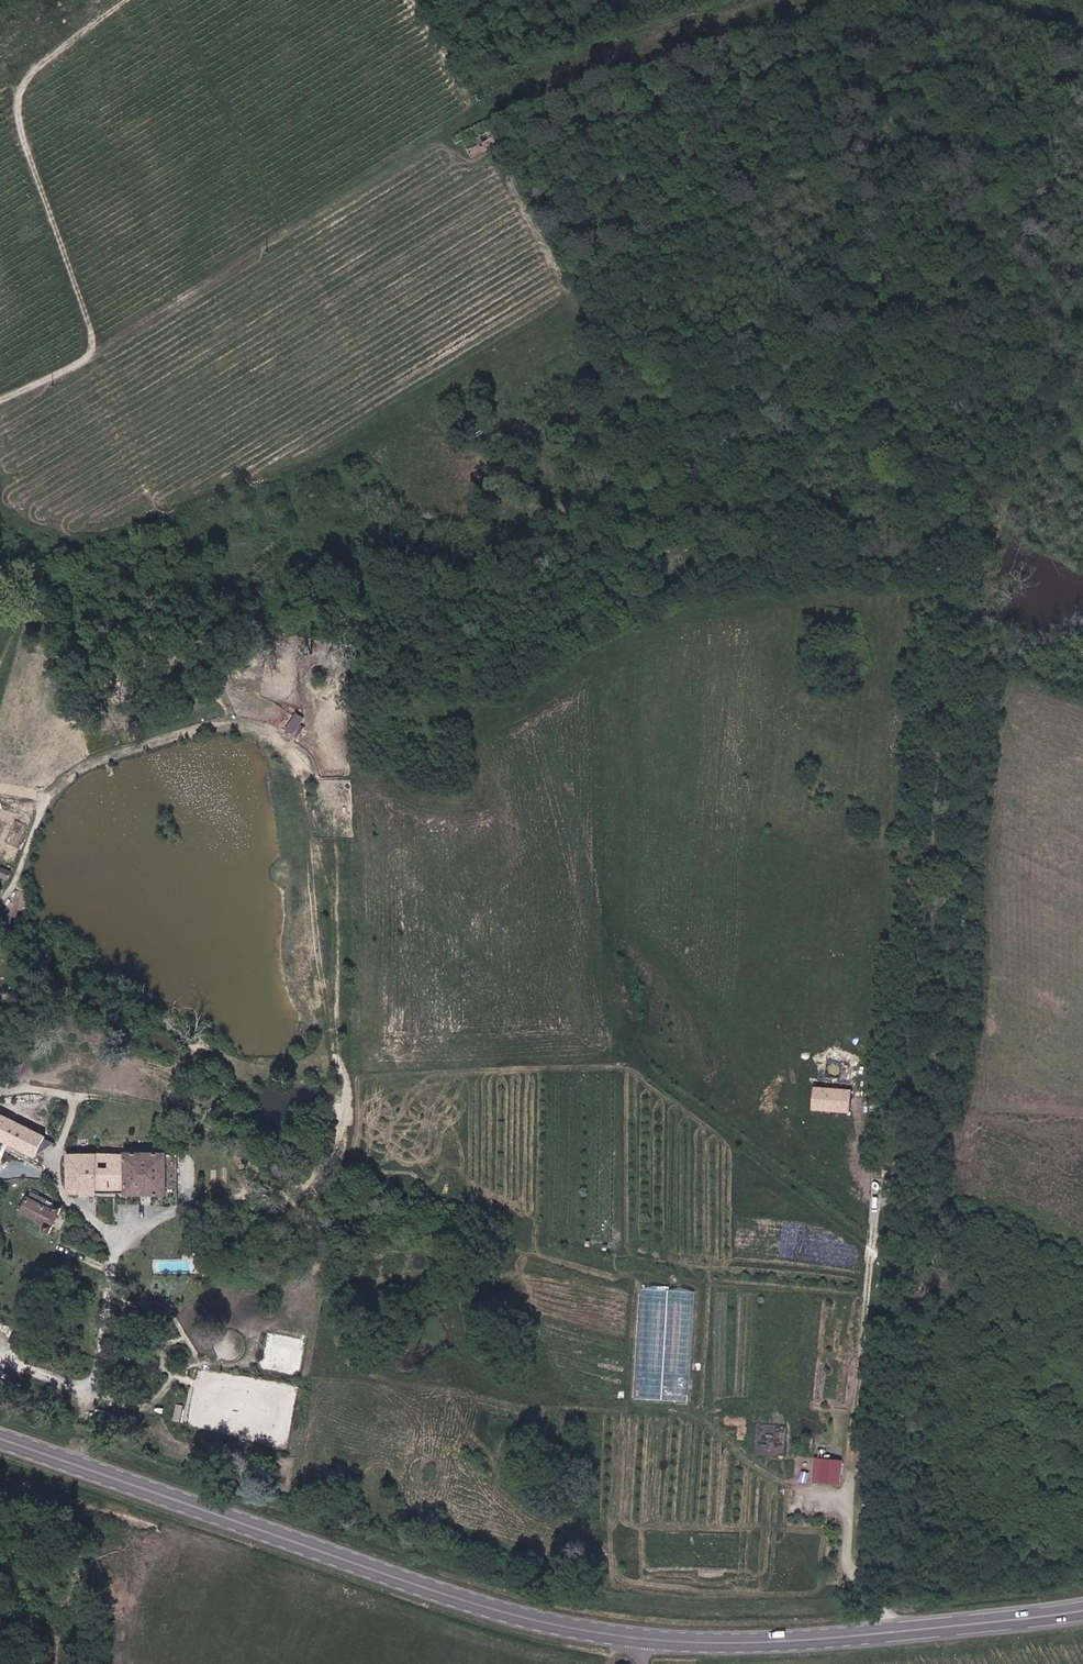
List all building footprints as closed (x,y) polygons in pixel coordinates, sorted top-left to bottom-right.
[(473,158),(500,144),(488,123),(455,140),(457,145),(465,142),(473,158)] [(297,734),(306,716),(298,712),(288,729),(297,734)] [(851,1091),(814,1087),(812,1110),(849,1114),(851,1091)] [(36,1163),(46,1142),(0,1118),(0,1145),(36,1163)] [(124,1161),(69,1161),(69,1196),(165,1198),(167,1156),(124,1156),(124,1161)] [(45,1230),(44,1233),(51,1237),(63,1213),(29,1197),(22,1212),(18,1210),(16,1215),(45,1230)] [(693,1293),(639,1290),(633,1403),(686,1406),(693,1293)] [(839,1470),(818,1468),(817,1484),(837,1486),(839,1470)]
